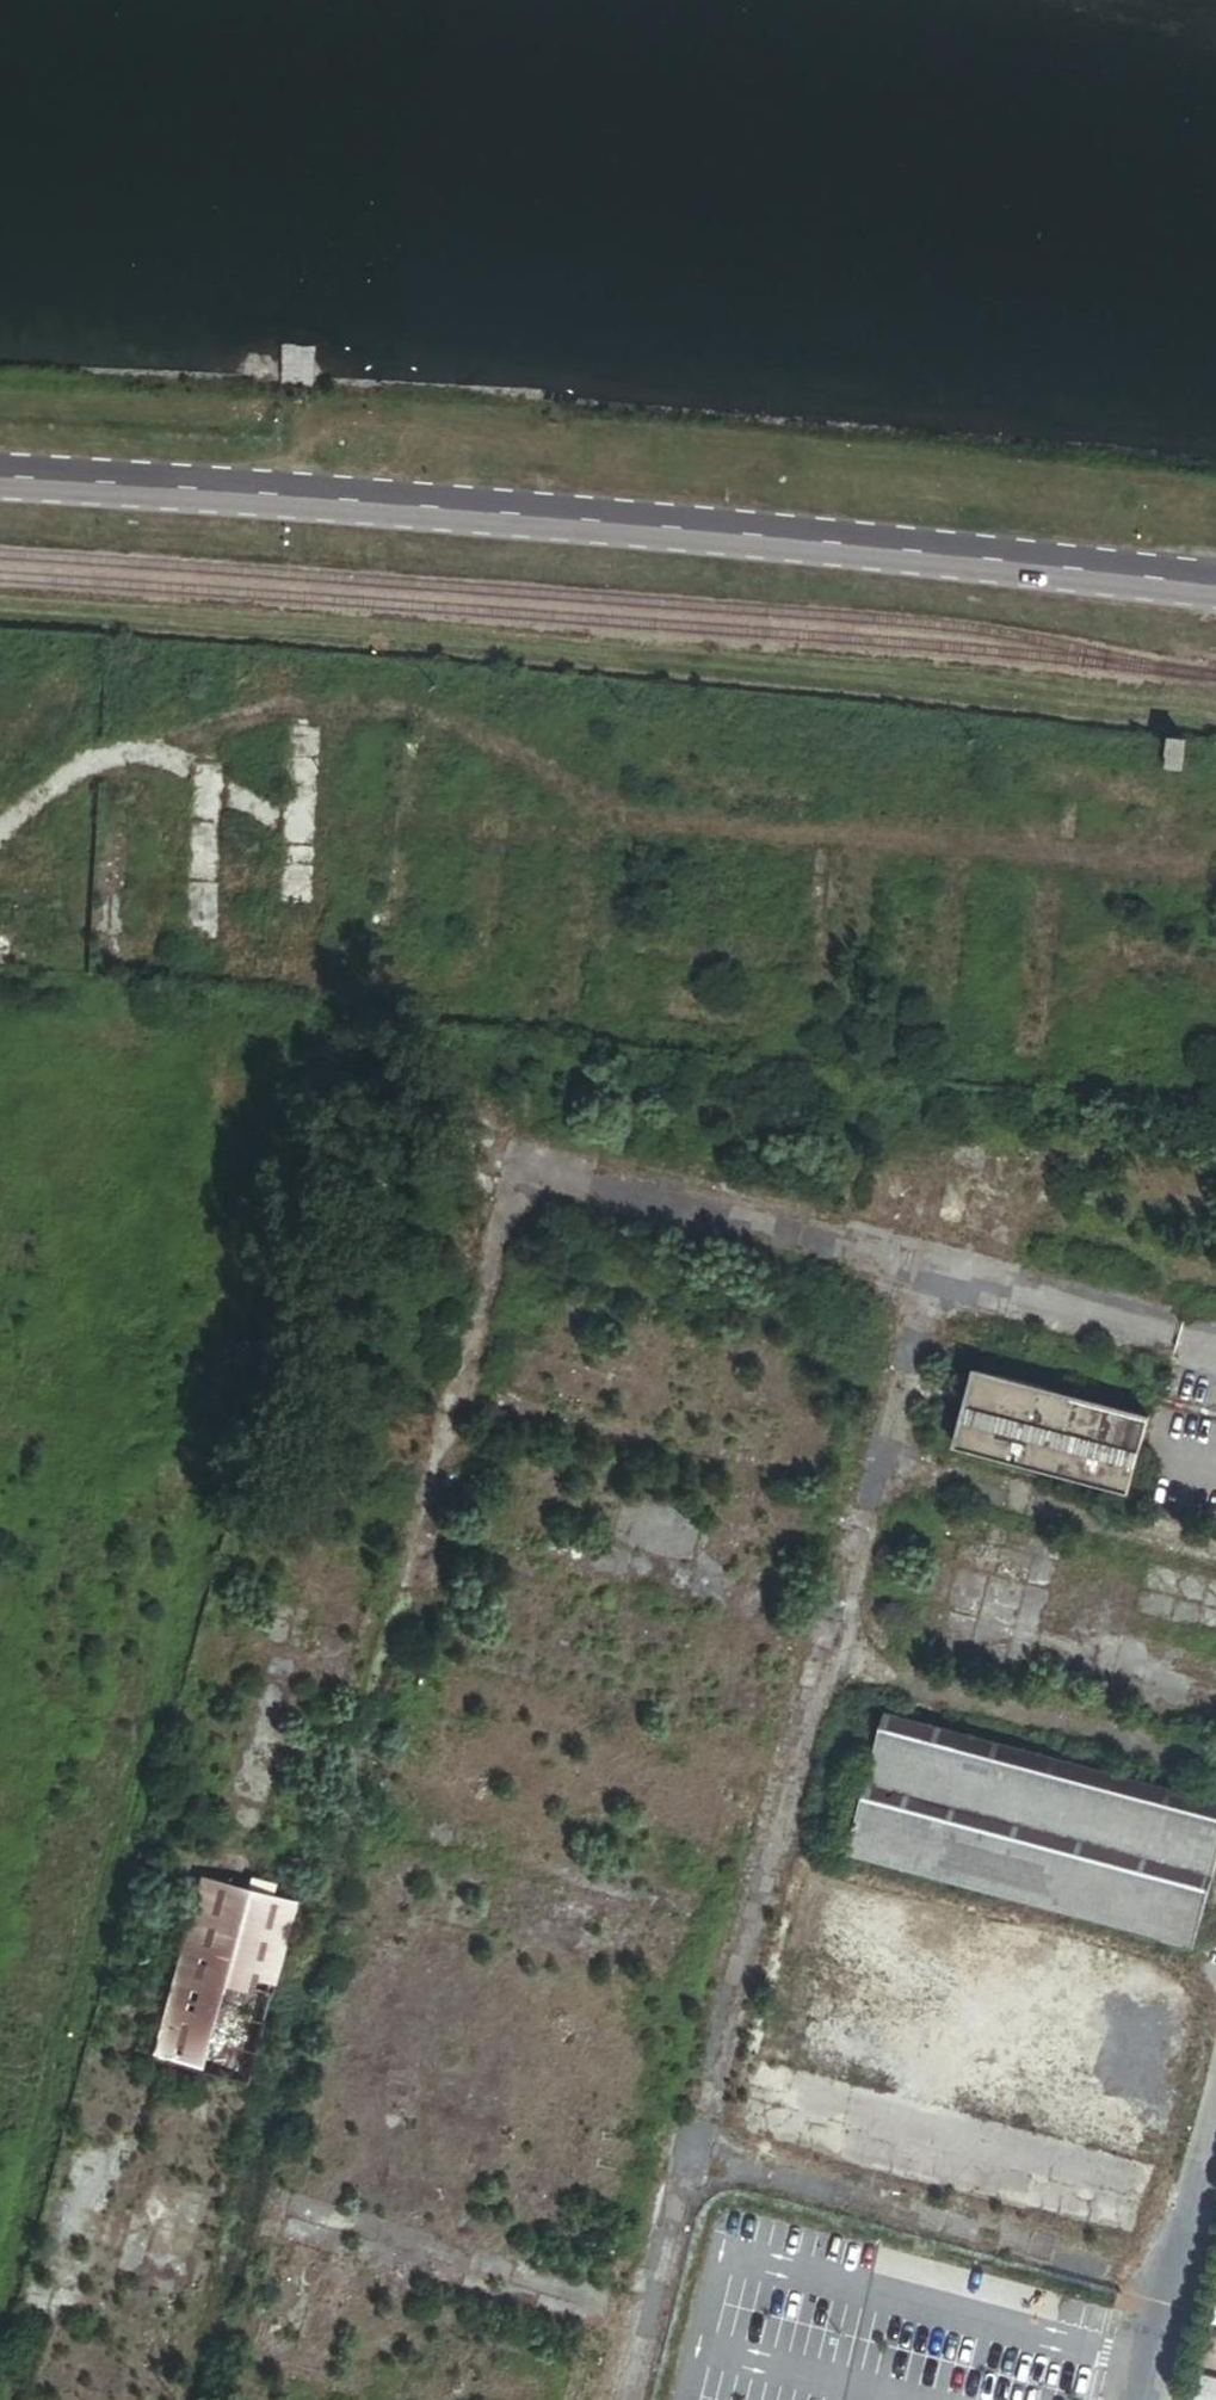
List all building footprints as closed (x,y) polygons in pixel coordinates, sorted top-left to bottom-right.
[(1182,768),(1185,738),(1169,736),(1165,767),(1182,768)] [(1132,1491),(1152,1414),(977,1368),(965,1416),(952,1412),(947,1432),(960,1435),(957,1446),(1132,1491)] [(1215,1846),(1215,1817),(883,1730),(849,1857),(1190,1946),(1215,1846)] [(274,1991),(298,1898),(198,1873),(152,2053),(198,2065),(221,1977),(274,1991)] [(1081,2384),(1074,2369),(1061,2375),(1067,2390),(1081,2384)]
